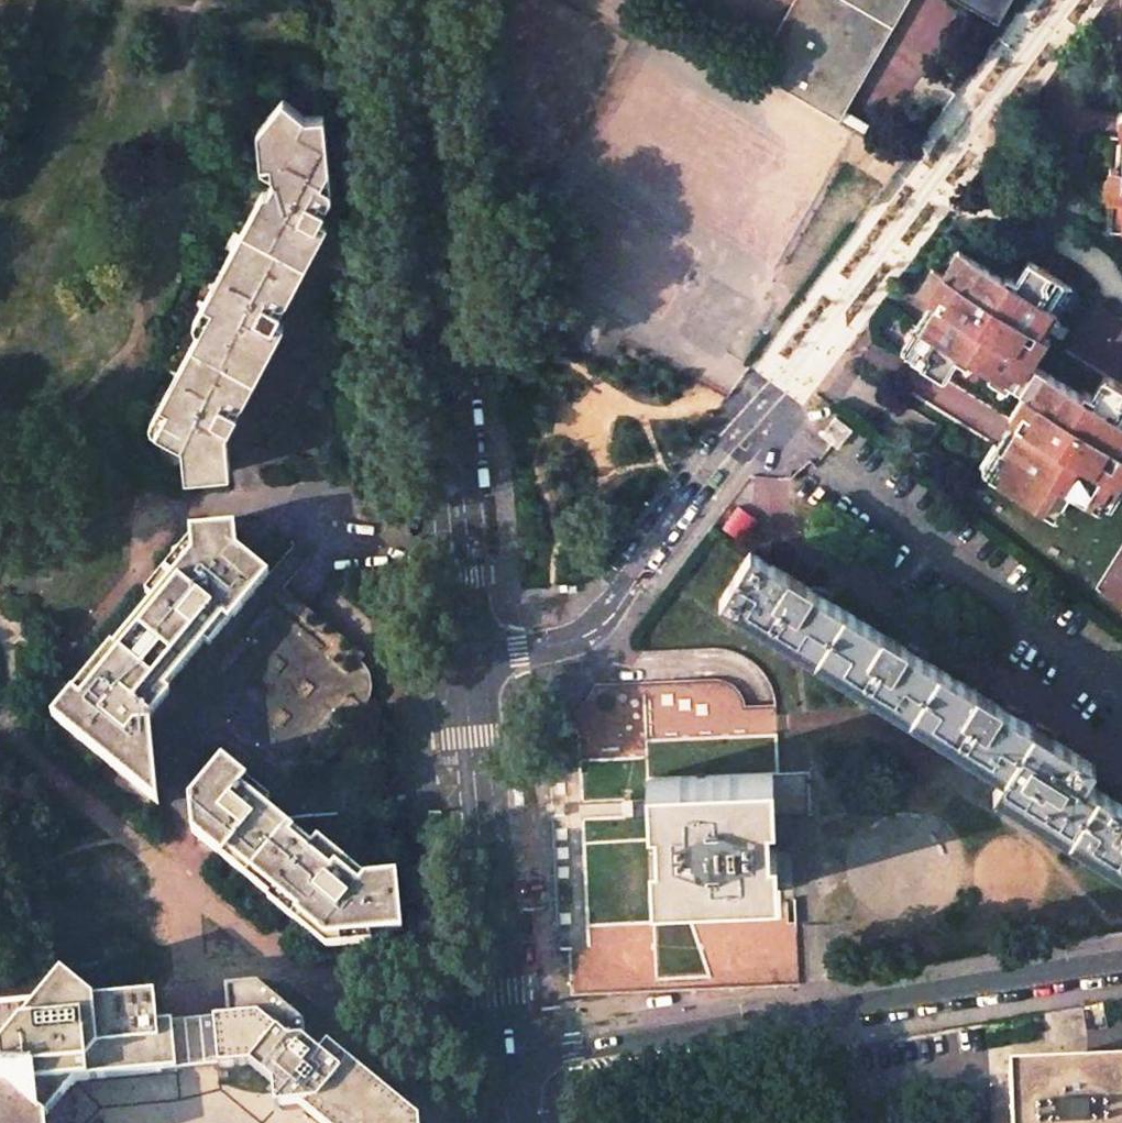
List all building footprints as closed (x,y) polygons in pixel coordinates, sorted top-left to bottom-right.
[(753,71),(840,121),(908,0),(794,0),(753,71)] [(998,21),(1011,0),(961,0),(998,21)] [(170,389),(152,422),(155,429),(157,431),(182,443),(186,476),(230,472),(228,431),(234,420),(239,410),(232,406),(234,402),(239,404),(242,404),(275,344),(286,324),(278,319),(282,311),(273,306),(276,303),(280,304),(286,303),(318,242),(328,223),(311,215),(313,210),(320,214),(331,193),(328,189),(321,184),(329,170),(323,114),(305,115),(284,100),(260,134),(261,170),(270,181),(273,185),(268,194),(263,195),(224,266),(226,272),(230,275),(225,286),(221,284),(214,288),(196,322),(197,328),(200,330),(182,366),(183,374),(187,376),(181,388),(177,386),(170,389)] [(1121,165),(1110,165),(1107,196),(1112,197),(1111,224),(1121,225),(1121,165)] [(912,349),(906,359),(937,377),(950,358),(963,365),(966,361),(1019,394),(1006,417),(1012,421),(1015,424),(994,460),(997,469),(991,476),(1052,512),(1068,488),(1087,500),(1091,492),(1100,489),(1106,479),(1112,482),(1115,483),(1121,471),(1121,451),(1117,448),(1109,444),(1104,437),(1107,431),(1114,428),(1121,418),(1121,383),(1101,372),(1089,391),(1081,386),(1077,390),(1032,363),(1046,338),(1036,332),(1027,327),(1024,319),(1027,315),(1036,311),(1048,290),(1047,281),(1054,270),(1025,252),(1009,275),(1001,269),(996,274),(953,247),(938,271),(929,266),(912,293),(927,301),(933,304),(909,342),(912,349)] [(1027,327),(1036,332),(1069,279),(1054,270),(1047,281),(1048,290),(1036,311),(1027,315),(1024,319),(1027,327)] [(751,309),(707,284),(682,327),(725,352),(751,309)] [(927,301),(897,351),(906,359),(912,349),(909,342),(933,304),(927,301)] [(836,416),(822,434),(839,449),(852,429),(836,416)] [(1117,448),(1121,440),(1121,418),(1114,428),(1107,431),(1104,437),(1109,444),(1117,448)] [(1012,421),(983,469),(991,476),(997,469),(994,460),(1015,424),(1012,421)] [(1099,506),(1112,482),(1106,479),(1100,489),(1091,492),(1087,500),(1099,506)] [(89,668),(53,712),(154,798),(145,713),(166,688),(162,685),(201,640),(207,646),(266,573),(237,547),(236,526),(192,529),(192,539),(171,565),(150,591),(154,597),(113,645),(110,642),(89,668)] [(720,600),(1003,778),(994,793),(1121,872),(1121,804),(1085,781),(1095,765),(1030,725),(944,671),(858,617),(824,597),(778,568),(750,550),(720,600)] [(365,701),(361,645),(278,597),(272,597),(225,679),(226,695),(242,695),(243,713),(252,719),(261,718),(260,695),(240,683),(260,682),(259,666),(276,675),(266,692),(268,720),(269,718),(268,701),(291,715),(296,714),(308,722),(327,721),(337,703),(365,701)] [(578,770),(564,770),(563,753),(557,753),(550,769),(555,860),(559,950),(571,950),(572,993),(800,984),(793,848),(769,848),(768,815),(808,813),(807,773),(779,773),(777,707),(744,706),(737,690),(727,683),(707,681),(597,686),(578,716),(578,770)] [(253,782),(219,754),(186,792),(188,827),(270,896),(270,899),(327,948),(362,943),(361,933),(400,931),(395,873),(361,875),(336,853),(316,835),(309,844),(260,802),(267,794),(253,782)] [(522,786),(513,787),(515,806),(524,805),(522,786)] [(0,1009),(0,1122),(41,1122),(46,1117),(37,1101),(36,1085),(181,1071),(176,1023),(160,1024),(157,995),(96,1000),(63,973),(36,1006),(0,1009)] [(216,1017),(219,1068),(255,1064),(275,1081),(275,1107),(301,1104),(322,1122),(419,1122),(419,1120),(327,1044),(320,1052),(310,1044),(309,1022),(264,985),(231,987),(232,1017),(216,1017)] [(1009,1072),(1011,1122),(1121,1122),(1121,1067),(1070,1069),(1009,1072)]
